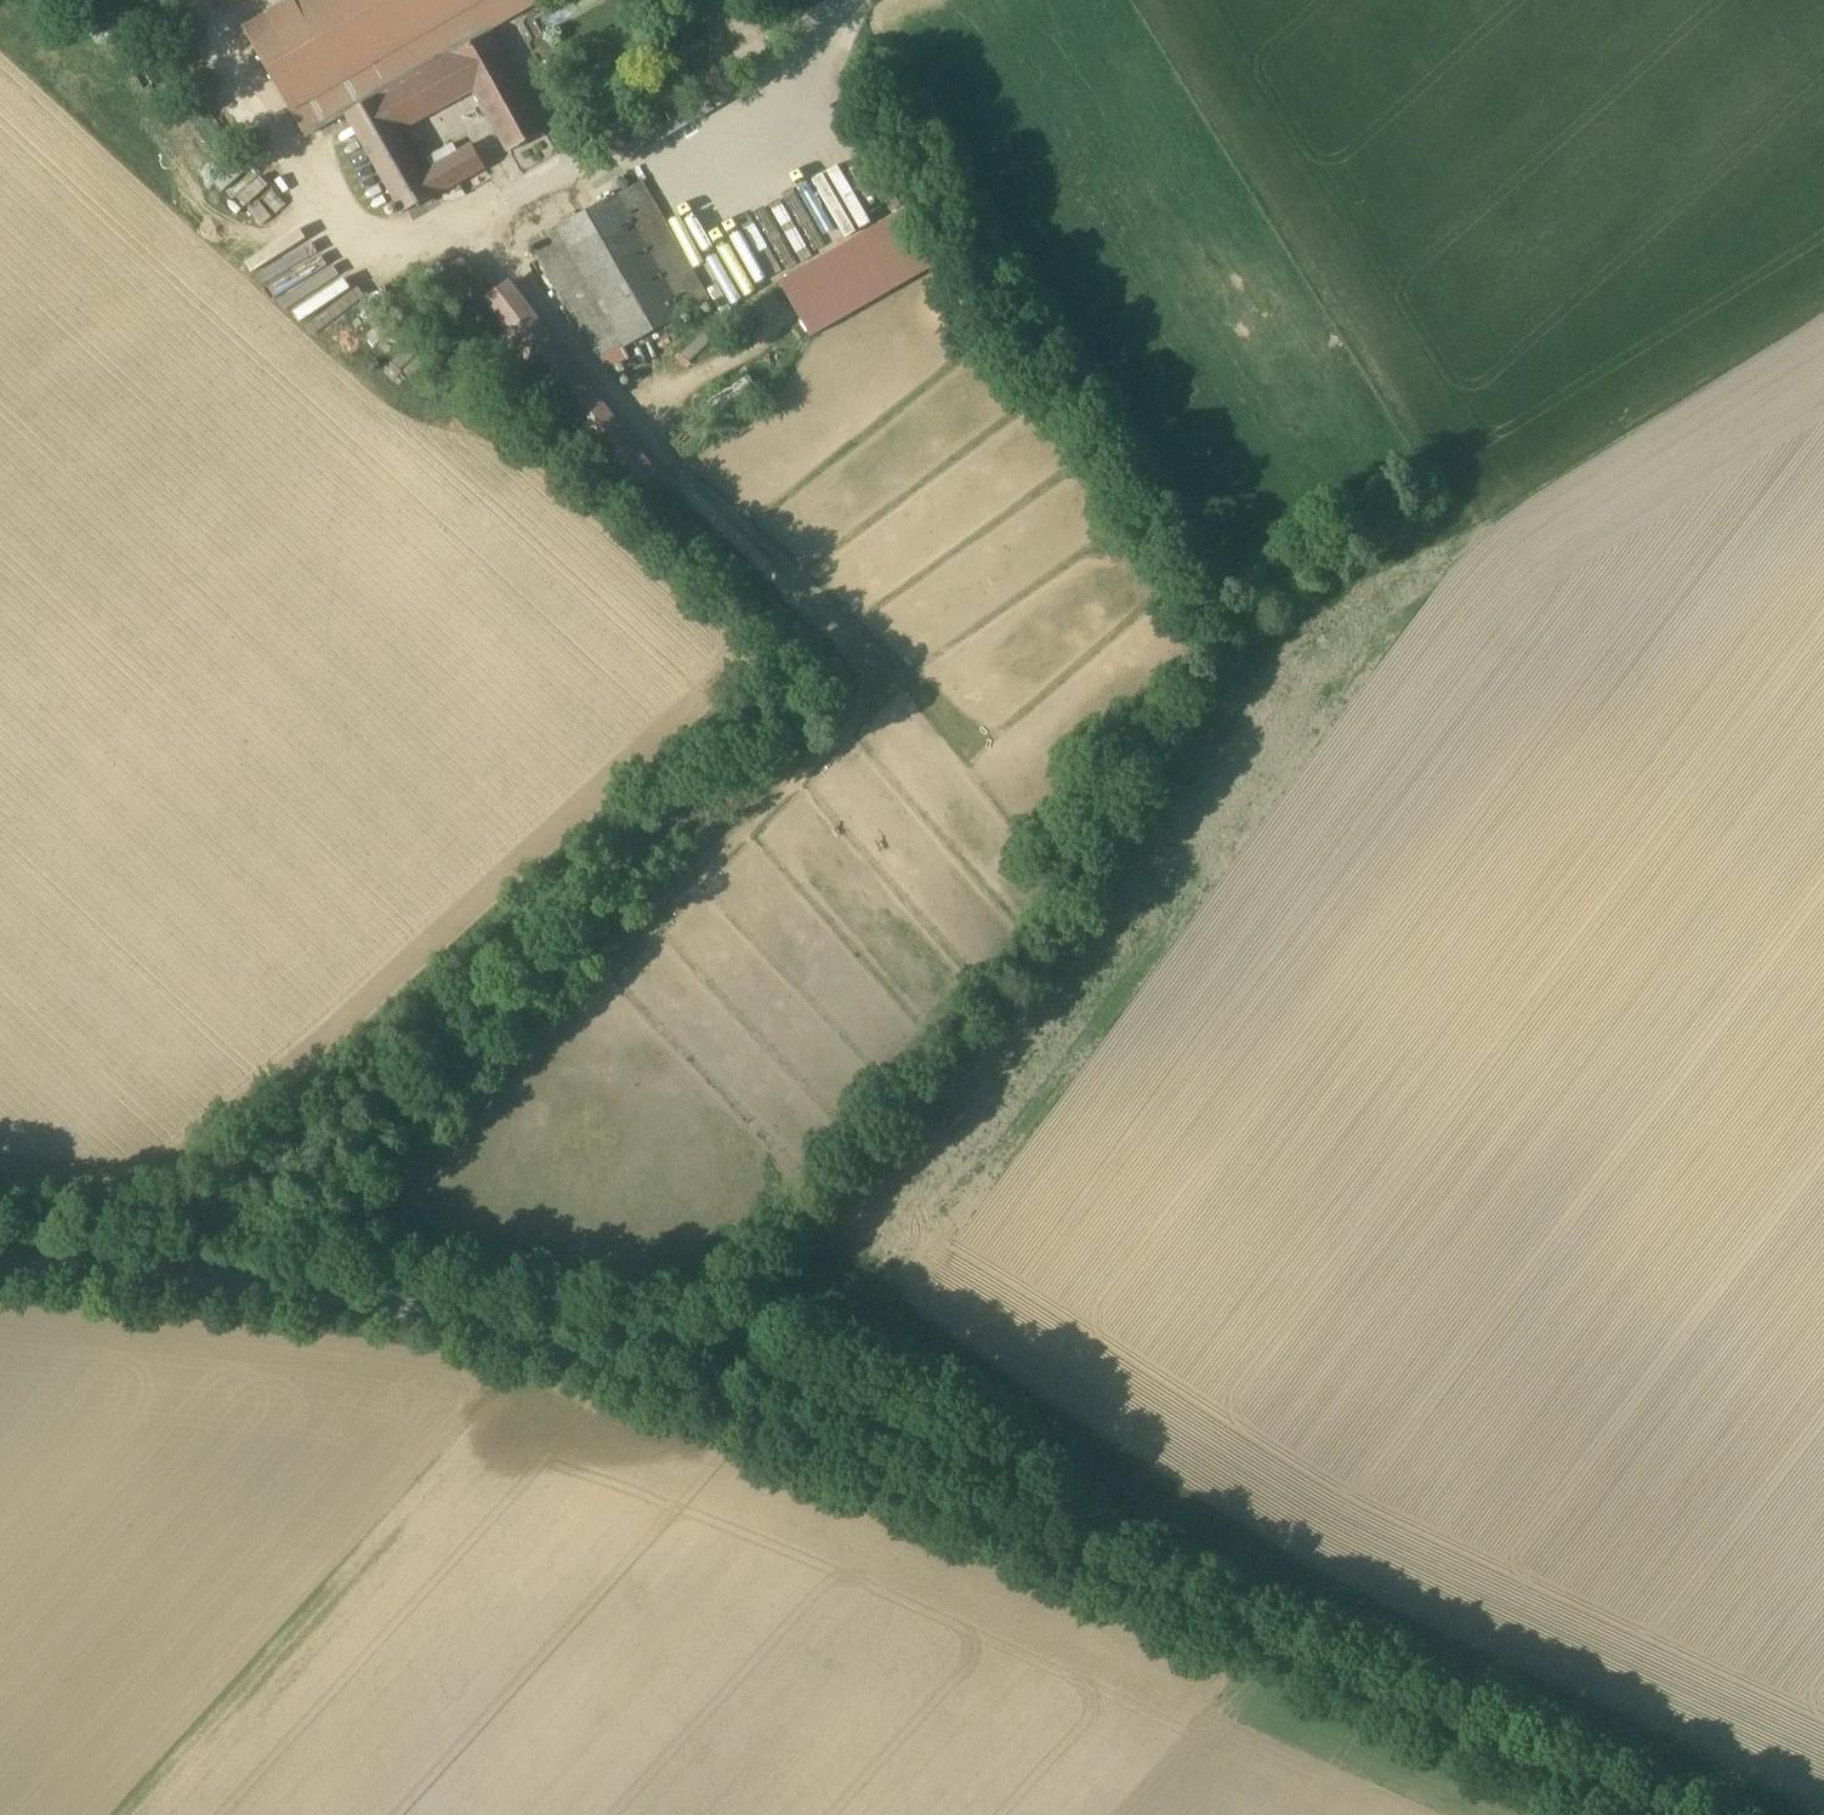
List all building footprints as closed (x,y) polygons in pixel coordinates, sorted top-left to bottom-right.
[(347,114),(370,101),(376,98),(490,33),(492,32),(491,30),(480,11),(498,0),(290,0),(244,26),(307,137),(347,114)] [(376,98),(370,101),(348,115),(403,213),(486,166),(474,145),(423,174),(398,132),(474,89),(510,152),(546,131),(490,33),(376,98)] [(642,181),(533,240),(578,323),(580,322),(599,357),(620,346),(622,349),(708,303),(642,181)] [(459,316),(468,309),(617,503),(658,472),(510,278),(490,292),(465,258),(433,281),(459,316)]
